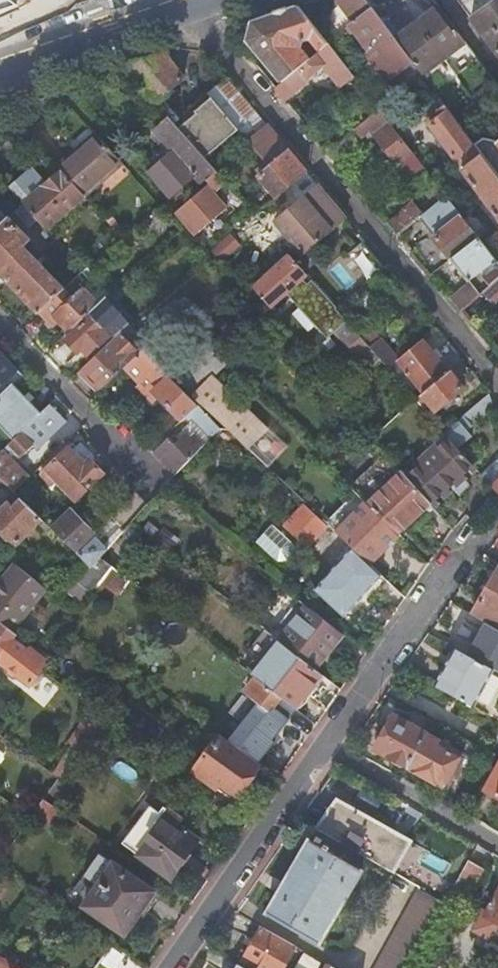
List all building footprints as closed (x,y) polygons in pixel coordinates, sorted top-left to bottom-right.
[(17,5),(11,0),(0,0),(0,11),(17,5)] [(345,12),(357,29),(355,31),(370,51),(366,54),(387,82),(388,82),(393,89),(409,77),(404,70),(413,63),(396,40),(366,0),(337,0),(345,12)] [(497,56),(497,0),(461,0),(457,1),(497,56)] [(252,45),(283,82),(311,59),(303,49),(304,42),(312,40),(321,51),(330,44),(300,6),(279,14),(258,21),(252,45)] [(403,34),(396,40),(413,63),(422,75),(465,43),(438,8),(427,16),(403,34)] [(324,65),(342,89),(356,78),(330,44),(321,51),(311,59),(283,82),(275,88),(286,101),(297,91),(309,81),(308,79),(324,65)] [(164,53),(126,66),(157,102),(184,79),(174,65),(164,53)] [(248,140),(268,125),(228,77),(209,94),(212,98),(248,140)] [(181,130),(214,168),(231,154),(248,140),(212,98),(209,94),(175,124),(181,130)] [(482,102),(457,121),(466,133),(491,114),(482,102)] [(449,112),(446,107),(428,121),(431,126),(449,112)] [(427,192),(437,205),(448,196),(398,132),(381,111),(356,132),(330,154),(337,162),(364,141),(363,139),(372,132),(409,179),(419,172),(423,177),(414,185),(422,195),(427,192)] [(449,112),(431,126),(497,216),(497,176),(475,145),(466,133),(457,121),(449,112)] [(204,184),(217,172),(214,168),(181,130),(175,124),(172,120),(161,130),(177,149),(171,154),(150,172),(176,201),(201,181),(204,184)] [(277,198),(308,172),(288,148),(268,125),(248,140),(270,167),(259,176),(277,198)] [(79,150),(60,168),(62,171),(85,196),(122,162),(97,135),(79,150)] [(475,145),(497,176),(497,142),(497,143),(496,141),(484,138),(475,145)] [(226,183),(246,205),(258,194),(240,172),(243,170),(231,154),(214,168),(217,172),(226,183)] [(62,171),(48,183),(34,169),(23,178),(11,189),(24,204),(39,221),(47,230),(85,196),(62,171)] [(212,194),(226,183),(217,172),(204,184),(207,189),(178,213),(188,223),(197,234),(226,210),(212,194)] [(444,248),(453,259),(481,239),(448,196),(437,205),(424,216),(440,234),(435,237),(444,248)] [(290,256),(295,262),(334,232),(343,225),(333,212),(323,220),(315,209),(306,198),(277,222),(296,246),(287,253),(290,256)] [(388,223),(400,236),(424,216),(414,202),(388,223)] [(24,204),(17,211),(31,228),(39,221),(24,204)] [(0,228),(0,273),(9,282),(40,315),(41,313),(64,291),(26,251),(33,244),(9,219),(0,228)] [(481,239),(453,259),(462,270),(471,281),(497,261),(481,239)] [(364,243),(341,262),(362,288),(386,270),(364,243)] [(256,288),(272,306),(287,293),(308,315),(329,338),(338,330),(348,321),(341,314),(337,309),(338,308),(295,262),(290,256),(256,288)] [(491,286),(497,280),(497,266),(484,277),(491,286)] [(64,291),(41,313),(48,320),(55,327),(60,322),(71,333),(91,313),(106,298),(83,272),(64,291)] [(491,286),(484,292),(495,305),(497,303),(497,280),(491,286)] [(452,299),(462,310),(482,294),(474,285),(467,290),(465,288),(452,299)] [(85,350),(94,360),(130,325),(106,298),(91,313),(92,315),(68,342),(74,348),(80,354),(85,350)] [(362,338),(348,321),(338,330),(353,346),(362,338)] [(148,347),(167,368),(179,357),(158,332),(145,342),(130,325),(94,360),(86,368),(90,373),(86,377),(87,382),(93,388),(100,394),(127,368),(148,347)] [(213,375),(230,358),(206,333),(179,357),(167,368),(173,375),(191,395),(213,375)] [(381,340),(371,348),(389,368),(397,361),(399,360),(381,340)] [(429,347),(424,340),(399,360),(397,361),(407,373),(423,394),(448,373),(439,360),(443,357),(439,352),(435,355),(429,347)] [(146,388),(167,368),(148,347),(127,368),(136,378),(146,388)] [(22,376),(0,353),(0,387),(5,393),(13,385),(22,376)] [(397,361),(389,368),(398,379),(407,373),(397,361)] [(86,368),(81,372),(86,377),(90,373),(86,368)] [(170,377),(173,375),(167,368),(146,388),(147,389),(144,391),(150,397),(155,402),(161,398),(181,419),(196,404),(170,377)] [(423,394),(416,400),(423,408),(428,404),(436,412),(464,388),(460,383),(462,380),(458,374),(454,369),(448,373),(423,394)] [(228,429),(268,467),(288,447),(213,375),(191,395),(200,405),(221,430),(228,429)] [(13,385),(5,393),(0,398),(0,426),(13,440),(40,413),(13,385)] [(477,416),(492,403),(492,402),(492,400),(492,399),(492,397),(492,396),(492,394),(492,393),(492,392),(444,431),(450,439),(458,448),(469,439),(461,429),(477,416)] [(50,404),(40,413),(13,440),(0,453),(0,478),(14,493),(26,481),(10,465),(19,456),(21,457),(33,445),(36,448),(65,420),(50,404)] [(210,441),(221,430),(200,405),(187,418),(194,425),(210,441)] [(196,436),(206,446),(210,441),(194,425),(178,440),(180,443),(188,436),(192,440),(196,436)] [(227,432),(219,441),(228,449),(236,440),(227,432)] [(166,466),(176,476),(206,446),(196,436),(192,440),(188,436),(180,443),(176,446),(171,441),(156,456),(166,466)] [(176,446),(180,443),(178,440),(175,437),(171,441),(176,446)] [(462,476),(474,465),(458,448),(450,439),(448,441),(434,453),(407,477),(431,504),(441,495),(452,486),(462,476)] [(84,463),(67,447),(41,473),(51,484),(56,479),(76,499),(104,473),(90,458),(84,463)] [(370,503),(400,534),(431,504),(407,477),(403,473),(386,454),(370,470),(353,485),(360,492),(365,497),(370,503)] [(487,481),(494,489),(497,494),(497,471),(487,481)] [(471,485),(462,476),(452,486),(460,495),(471,485)] [(14,493),(0,478),(0,509),(7,502),(15,493),(14,493)] [(94,535),(69,509),(50,528),(81,557),(91,568),(100,558),(131,523),(147,505),(134,492),(94,535)] [(337,533),(370,503),(365,497),(360,492),(327,523),(337,533)] [(42,519),(22,499),(13,508),(7,502),(0,509),(0,527),(18,544),(42,519)] [(385,549),(400,534),(370,503),(337,533),(352,547),(370,564),(385,549)] [(400,534),(404,538),(435,508),(431,504),(400,534)] [(328,527),(306,507),(286,528),(308,548),(328,527)] [(294,546),(274,527),(259,543),(279,563),(289,562),(295,555),(294,546)] [(378,582),(383,576),(382,575),(372,566),(370,564),(352,547),(340,560),(342,562),(316,592),(345,618),(373,588),(378,582)] [(100,558),(91,568),(103,578),(112,566),(100,558)] [(12,632),(46,589),(13,564),(0,582),(0,622),(12,632)] [(131,581),(112,566),(103,578),(96,587),(102,591),(107,585),(120,595),(131,581)] [(103,578),(91,568),(79,583),(92,592),(96,587),(103,578)] [(488,587),(480,601),(472,614),(489,623),(497,629),(497,572),(488,587)] [(70,594),(83,603),(92,592),(79,583),(78,582),(70,594)] [(294,624),(331,654),(338,644),(344,635),(308,606),(294,624)] [(45,672),(41,669),(47,659),(12,632),(0,622),(0,663),(8,668),(6,671),(15,677),(16,677),(18,676),(30,685),(33,687),(35,685),(38,685),(44,676),(44,673),(45,672)] [(489,623),(481,636),(477,643),(471,640),(453,630),(449,637),(446,643),(456,649),(496,670),(497,671),(497,629),(489,623)] [(329,653),(293,624),(280,641),(316,670),(329,653)] [(475,632),(471,640),(477,643),(481,636),(475,632)] [(316,670),(280,641),(252,675),(256,678),(297,710),(324,675),(316,670)] [(496,670),(456,649),(446,667),(436,686),(476,707),(496,670)] [(297,710),(256,678),(246,691),(259,701),(228,741),(258,763),(274,742),(272,740),(297,710)] [(91,742),(96,735),(108,718),(99,711),(87,729),(90,731),(85,738),(91,742)] [(408,767),(427,734),(394,716),(375,748),(391,757),(391,759),(392,762),(402,768),(404,766),(406,765),(408,767)] [(87,729),(82,736),(85,738),(90,731),(87,729)] [(461,754),(427,734),(408,767),(442,786),(461,754)] [(63,763),(72,769),(84,753),(77,748),(85,738),(82,736),(63,763)] [(259,766),(218,737),(193,771),(209,784),(212,779),(236,797),(259,766)] [(84,753),(91,742),(85,738),(77,748),(84,753)] [(58,778),(63,782),(72,769),(63,763),(54,776),(58,778)] [(484,789),(497,797),(497,763),(484,789)] [(43,799),(52,806),(67,785),(63,782),(58,778),(43,799)] [(52,823),(60,811),(52,806),(43,799),(31,816),(44,825),(52,823)] [(370,858),(387,828),(337,799),(319,830),(370,858)] [(146,839),(149,841),(137,856),(170,879),(188,854),(198,841),(176,825),(180,819),(168,810),(146,839)] [(411,841),(387,828),(370,858),(394,873),(411,841)] [(268,913),(267,915),(322,946),(323,944),(322,943),(362,872),(363,872),(364,870),(329,850),(331,847),(326,844),(324,847),(310,839),(309,841),(309,842),(284,887),(269,914),(268,913)] [(484,870),(469,861),(456,885),(470,893),(484,870)] [(154,892),(110,862),(80,908),(124,937),(154,892)] [(419,888),(374,967),(410,967),(446,904),(419,888)] [(479,930),(497,940),(497,895),(479,930)] [(262,926),(243,960),(257,967),(284,967),(297,946),(262,926)] [(111,944),(100,961),(110,967),(145,967),(111,944)] [(0,960),(0,967),(20,967),(17,966),(10,966),(0,960)]
